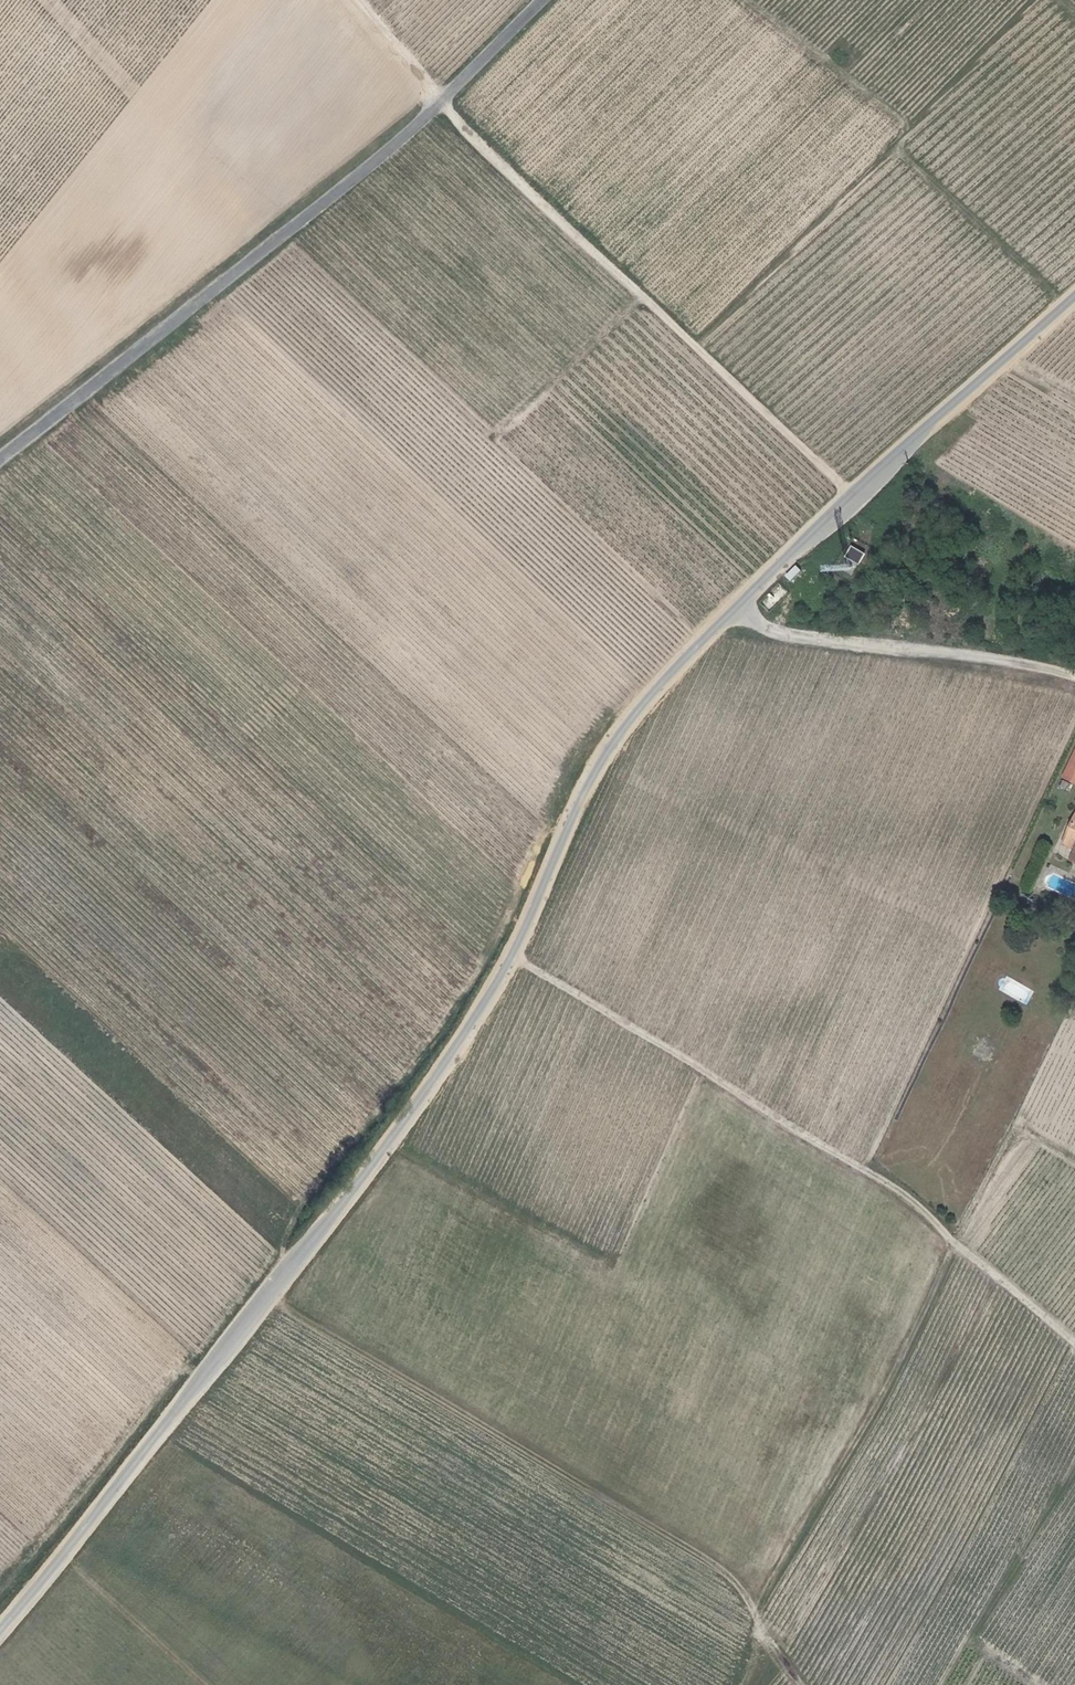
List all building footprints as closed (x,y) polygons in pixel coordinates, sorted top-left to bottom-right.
[(851,60),(842,50),(836,56),(845,66),(851,60)] [(863,555),(851,548),(846,556),(858,563),(863,555)] [(1060,778),(1074,785),(1074,747),(1060,778)] [(1062,844),(1074,851),(1074,819),(1062,844)]
